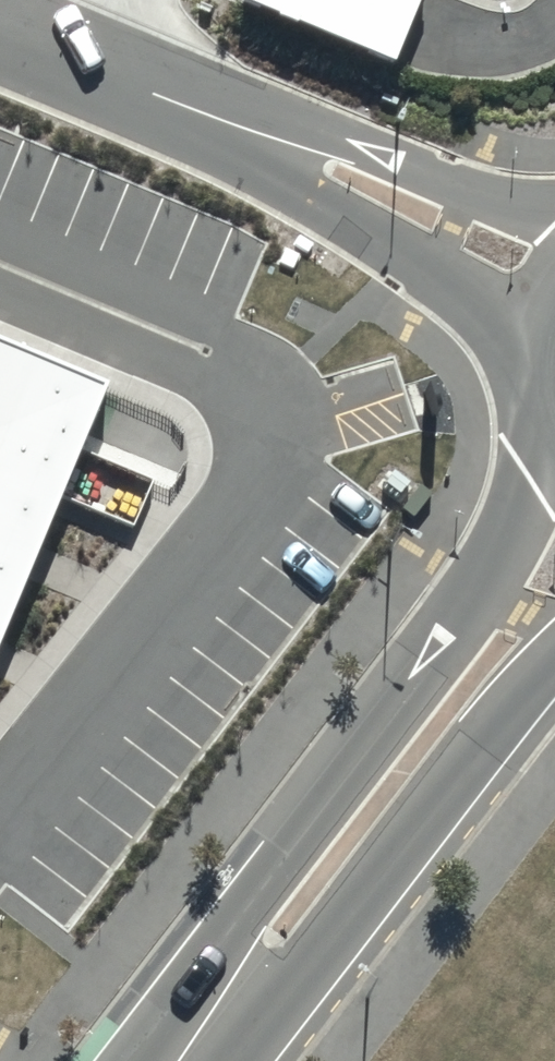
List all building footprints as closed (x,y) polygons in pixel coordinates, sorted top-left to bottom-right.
[(396,61),(412,24),(422,0),(251,0),(396,61)] [(99,390),(0,349),(0,628),(99,390)]
